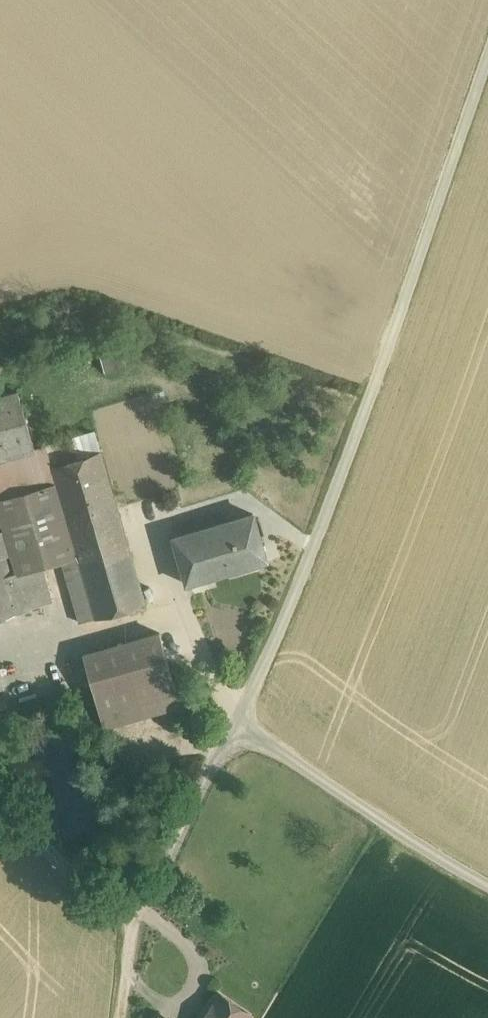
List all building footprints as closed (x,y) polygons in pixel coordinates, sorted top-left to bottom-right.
[(122,350),(100,356),(104,371),(126,365),(122,350)] [(0,396),(0,459),(35,449),(18,391),(0,396)] [(0,459),(0,518),(16,573),(42,565),(62,560),(77,555),(66,516),(48,452),(46,446),(35,449),(0,459)] [(101,450),(52,464),(66,516),(115,501),(101,450)] [(115,501),(66,516),(77,555),(95,616),(145,602),(115,501)] [(253,513),(173,536),(187,583),(267,559),(253,513)] [(26,608),(26,607),(16,573),(0,518),(0,616),(26,608)] [(95,616),(77,555),(62,560),(80,621),(95,616)] [(42,565),(16,573),(26,607),(52,599),(42,565)] [(160,631),(83,653),(104,726),(181,705),(160,631)] [(218,992),(199,1017),(247,1017),(250,1014),(218,992)]
